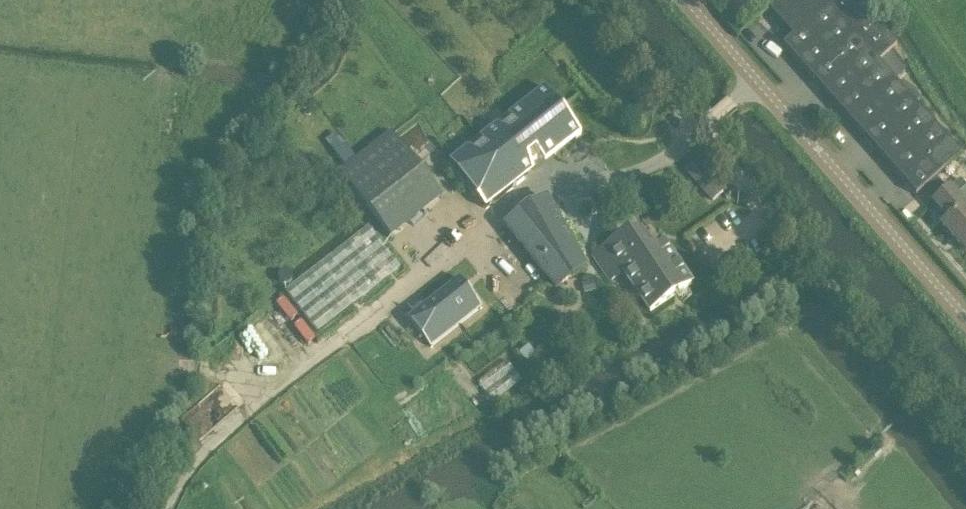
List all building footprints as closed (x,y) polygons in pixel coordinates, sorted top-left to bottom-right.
[(767,10),(768,11),(784,0),(782,0),(767,10)] [(853,0),(820,0),(826,7),(782,46),(915,196),(960,156),(914,104),(907,96),(878,64),(896,48),(853,0)] [(467,148),(449,163),(486,210),(533,173),(528,157),(536,150),(546,163),(581,135),(544,88),(509,116),(518,127),(510,133),(497,125),(480,138),(489,150),(481,156),(467,148)] [(913,91),(907,96),(914,104),(920,99),(913,91)] [(380,227),(432,186),(391,135),(340,175),(380,227)] [(711,202),(722,192),(696,162),(685,171),(711,202)] [(955,198),(948,190),(934,203),(948,220),(942,226),(965,253),(965,188),(955,198)] [(584,268),(548,206),(534,214),(529,207),(505,226),(554,288),(568,277),(584,268)] [(314,331),(398,270),(368,228),(284,289),(314,331)] [(642,257),(626,233),(592,256),(609,281),(622,272),(649,312),(690,284),(661,241),(648,250),(649,252),(642,257)] [(458,280),(408,319),(431,348),(481,309),(458,280)] [(592,282),(581,285),(584,293),(595,290),(592,282)]
